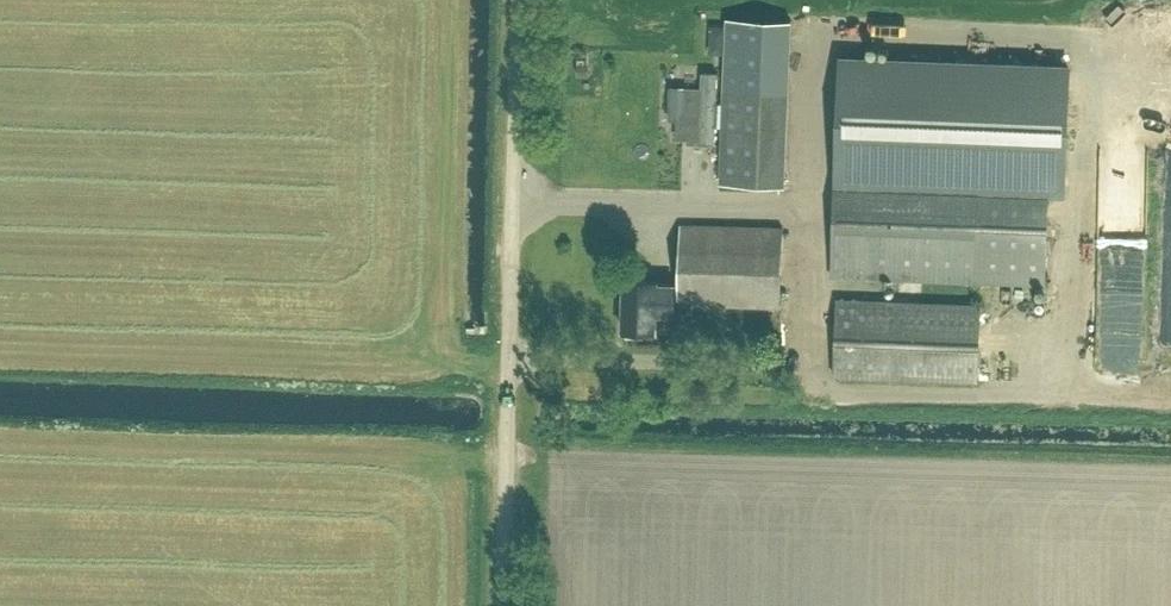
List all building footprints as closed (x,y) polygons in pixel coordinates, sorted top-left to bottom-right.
[(791,19),(727,17),(720,183),(784,185),(791,19)] [(839,60),(835,186),(1064,195),(1069,69),(839,60)] [(671,88),(670,117),(680,118),(679,137),(698,137),(698,143),(714,143),(716,73),(714,73),(712,70),(704,70),(702,72),(700,72),(699,89),(671,88)] [(781,227),(680,225),(678,284),(655,283),(655,282),(625,281),(624,328),(654,328),(655,300),(678,301),(678,303),(779,306),(781,227)] [(980,304),(837,299),(834,375),(977,380),(980,304)]
